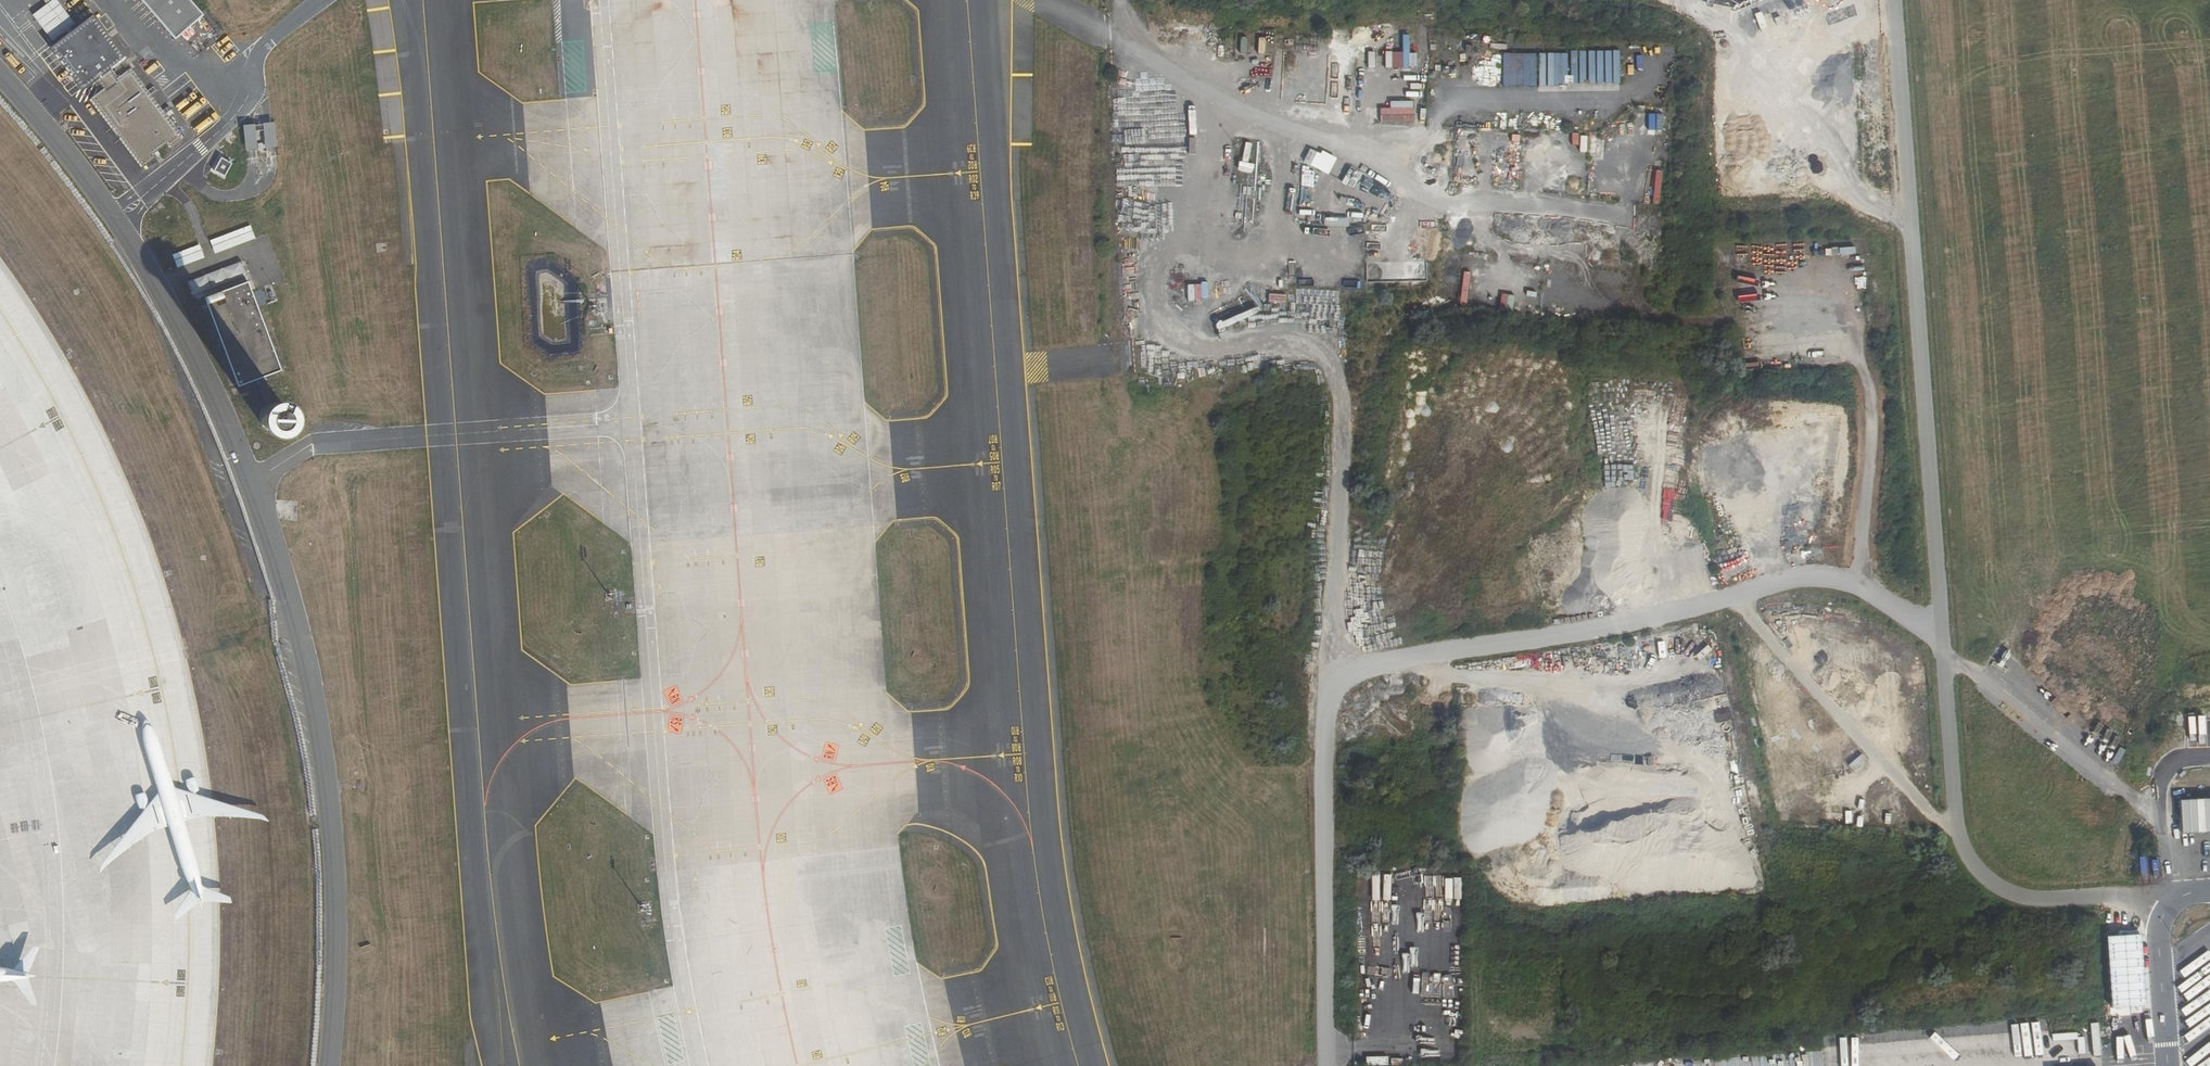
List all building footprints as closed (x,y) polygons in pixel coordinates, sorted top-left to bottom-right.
[(46,6),(33,17),(53,42),(63,35),(66,39),(53,50),(83,89),(96,79),(104,90),(90,101),(143,170),(161,155),(159,152),(167,145),(170,149),(184,137),(168,115),(173,110),(170,106),(165,111),(132,69),(131,70),(127,72),(119,78),(112,68),(123,59),(93,20),(70,37),(66,32),(76,25),(57,0),(55,0),(46,6)] [(203,16),(190,0),(142,0),(177,39),(203,16)] [(201,39),(213,28),(209,23),(196,33),(201,39)] [(127,72),(131,70),(125,60),(122,63),(127,72)] [(266,149),(278,148),(275,123),(263,125),(265,143),(266,149)] [(257,143),(256,126),(243,127),(247,151),(258,151),(257,143)] [(252,227),(211,244),(216,257),(257,241),(252,227)] [(206,261),(201,248),(174,258),(179,271),(206,261)] [(239,389),(257,382),(265,379),(283,372),(249,283),(205,299),(239,389)] [(265,379),(257,382),(266,404),(267,403),(269,402),(272,401),(265,379)] [(272,401),(269,402),(267,403),(266,404),(262,407),(258,414),(258,421),(261,429),(268,435),(273,436),(277,436),(283,434),(286,432),(292,425),(293,415),(290,409),(284,403),(281,402),(279,402),(279,401),(276,401),(272,401)] [(2179,801),(2181,834),(2209,832),(2209,799),(2179,801)] [(2145,1044),(2143,1011),(2111,1012),(2112,1028),(2113,1046),(2145,1044)] [(2099,1057),(2097,1030),(2033,1035),(2035,1062),(2099,1057)]
